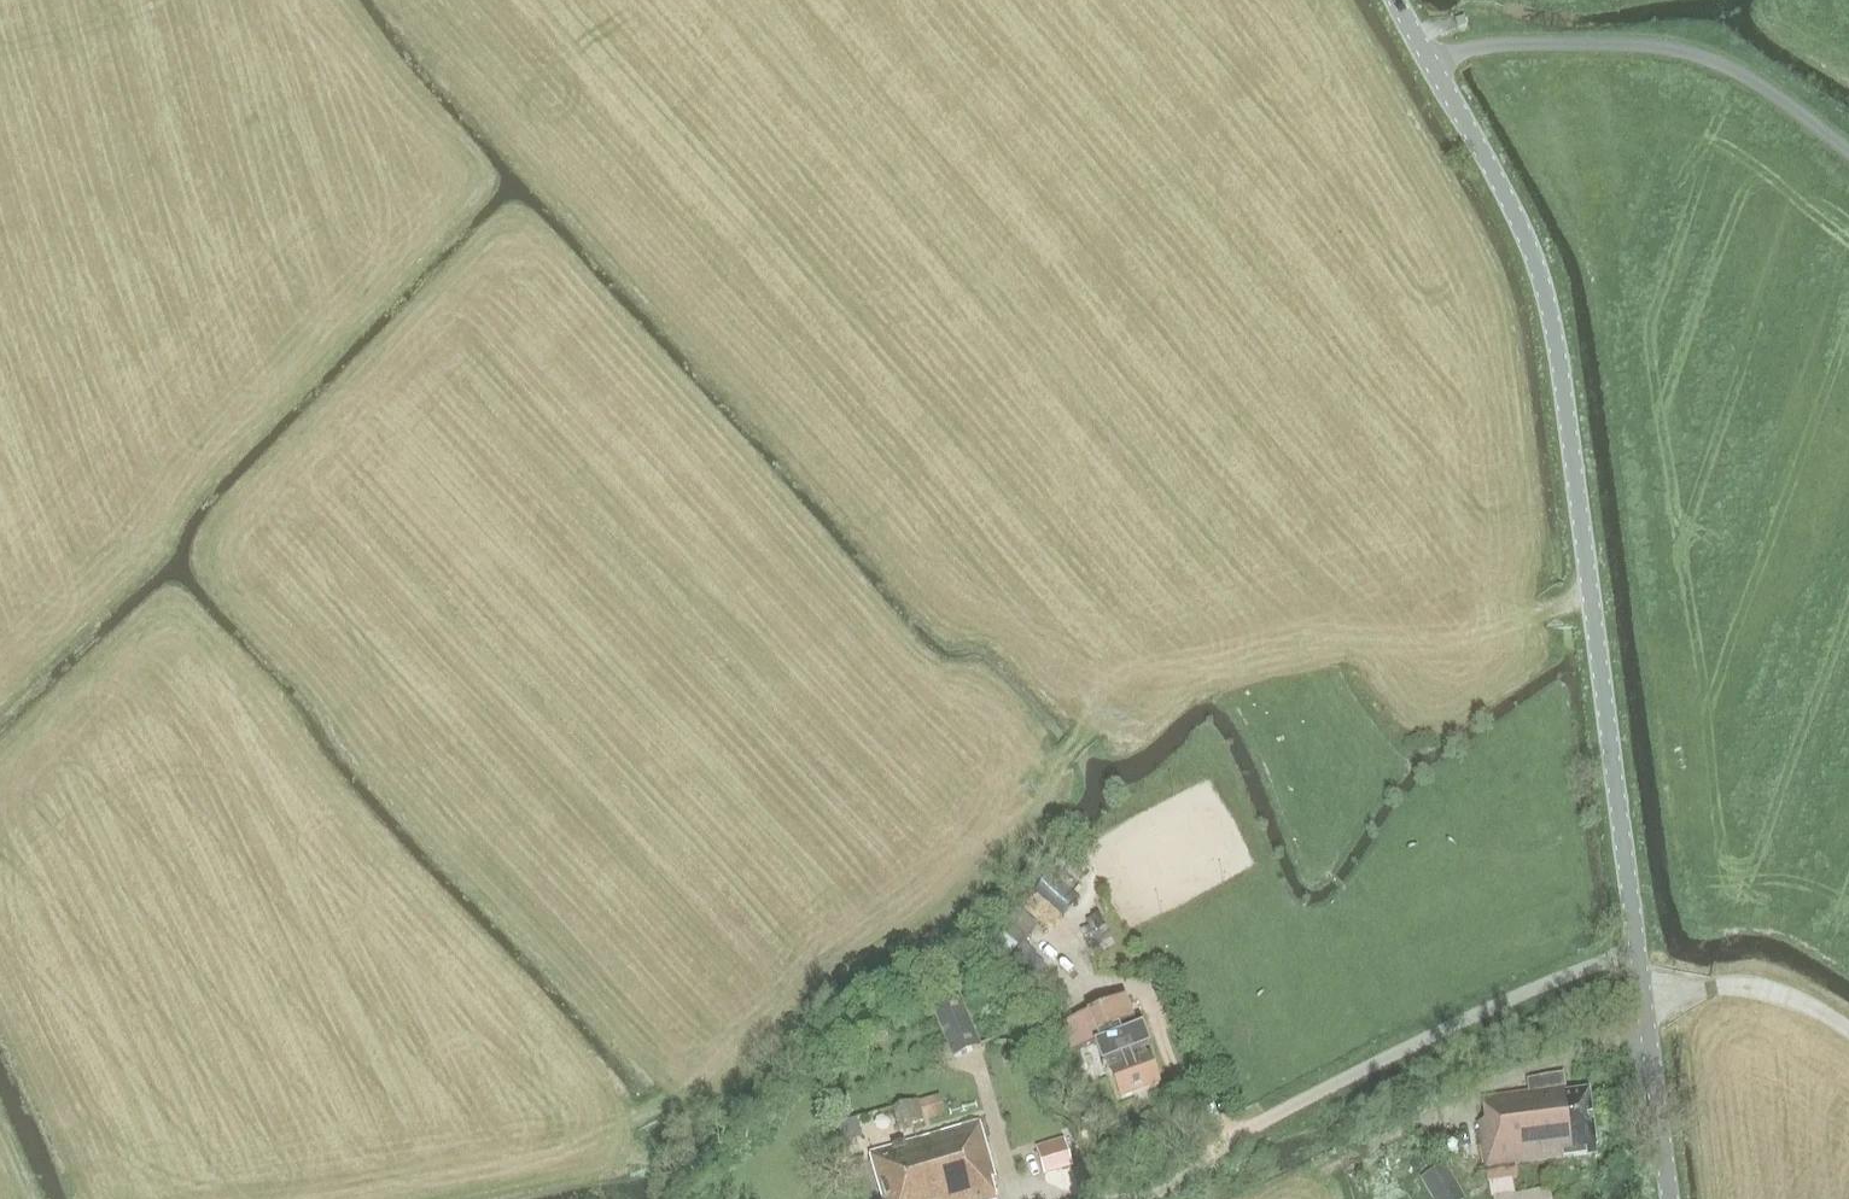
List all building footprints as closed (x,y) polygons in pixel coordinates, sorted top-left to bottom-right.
[(1012,908),(987,942),(1011,959),(1036,926),(1012,908)] [(1107,922),(1093,932),(1104,948),(1118,938),(1107,922)] [(1045,1008),(1058,995),(1020,954),(1006,966),(1045,1008)] [(959,993),(931,1005),(953,1058),(981,1046),(959,993)] [(1128,999),(1071,1019),(1082,1048),(1101,1041),(1137,1029),(1135,1023),(1136,1022),(1128,999)] [(1101,1042),(1095,1044),(1103,1066),(1108,1064),(1110,1070),(1121,1099),(1158,1085),(1148,1056),(1147,1057),(1137,1029),(1101,1041),(1101,1042)] [(1488,1182),(1489,1182),(1517,1178),(1515,1164),(1597,1153),(1587,1090),(1564,1093),(1563,1086),(1566,1086),(1564,1073),(1547,1076),(1527,1081),(1529,1094),(1482,1100),(1485,1121),(1479,1122),(1488,1182)] [(941,1096),(919,1103),(894,1110),(899,1129),(924,1122),(946,1115),(941,1096)] [(844,1144),(863,1138),(857,1119),(839,1124),(844,1144)] [(883,1198),(996,1198),(991,1179),(995,1178),(978,1122),(870,1154),(883,1198)] [(1432,1198),(1465,1198),(1445,1164),(1420,1179),(1432,1198)] [(1517,1178),(1489,1182),(1491,1198),(1494,1198),(1551,1198),(1549,1188),(1515,1196),(1513,1181),(1517,1181),(1517,1178)]
